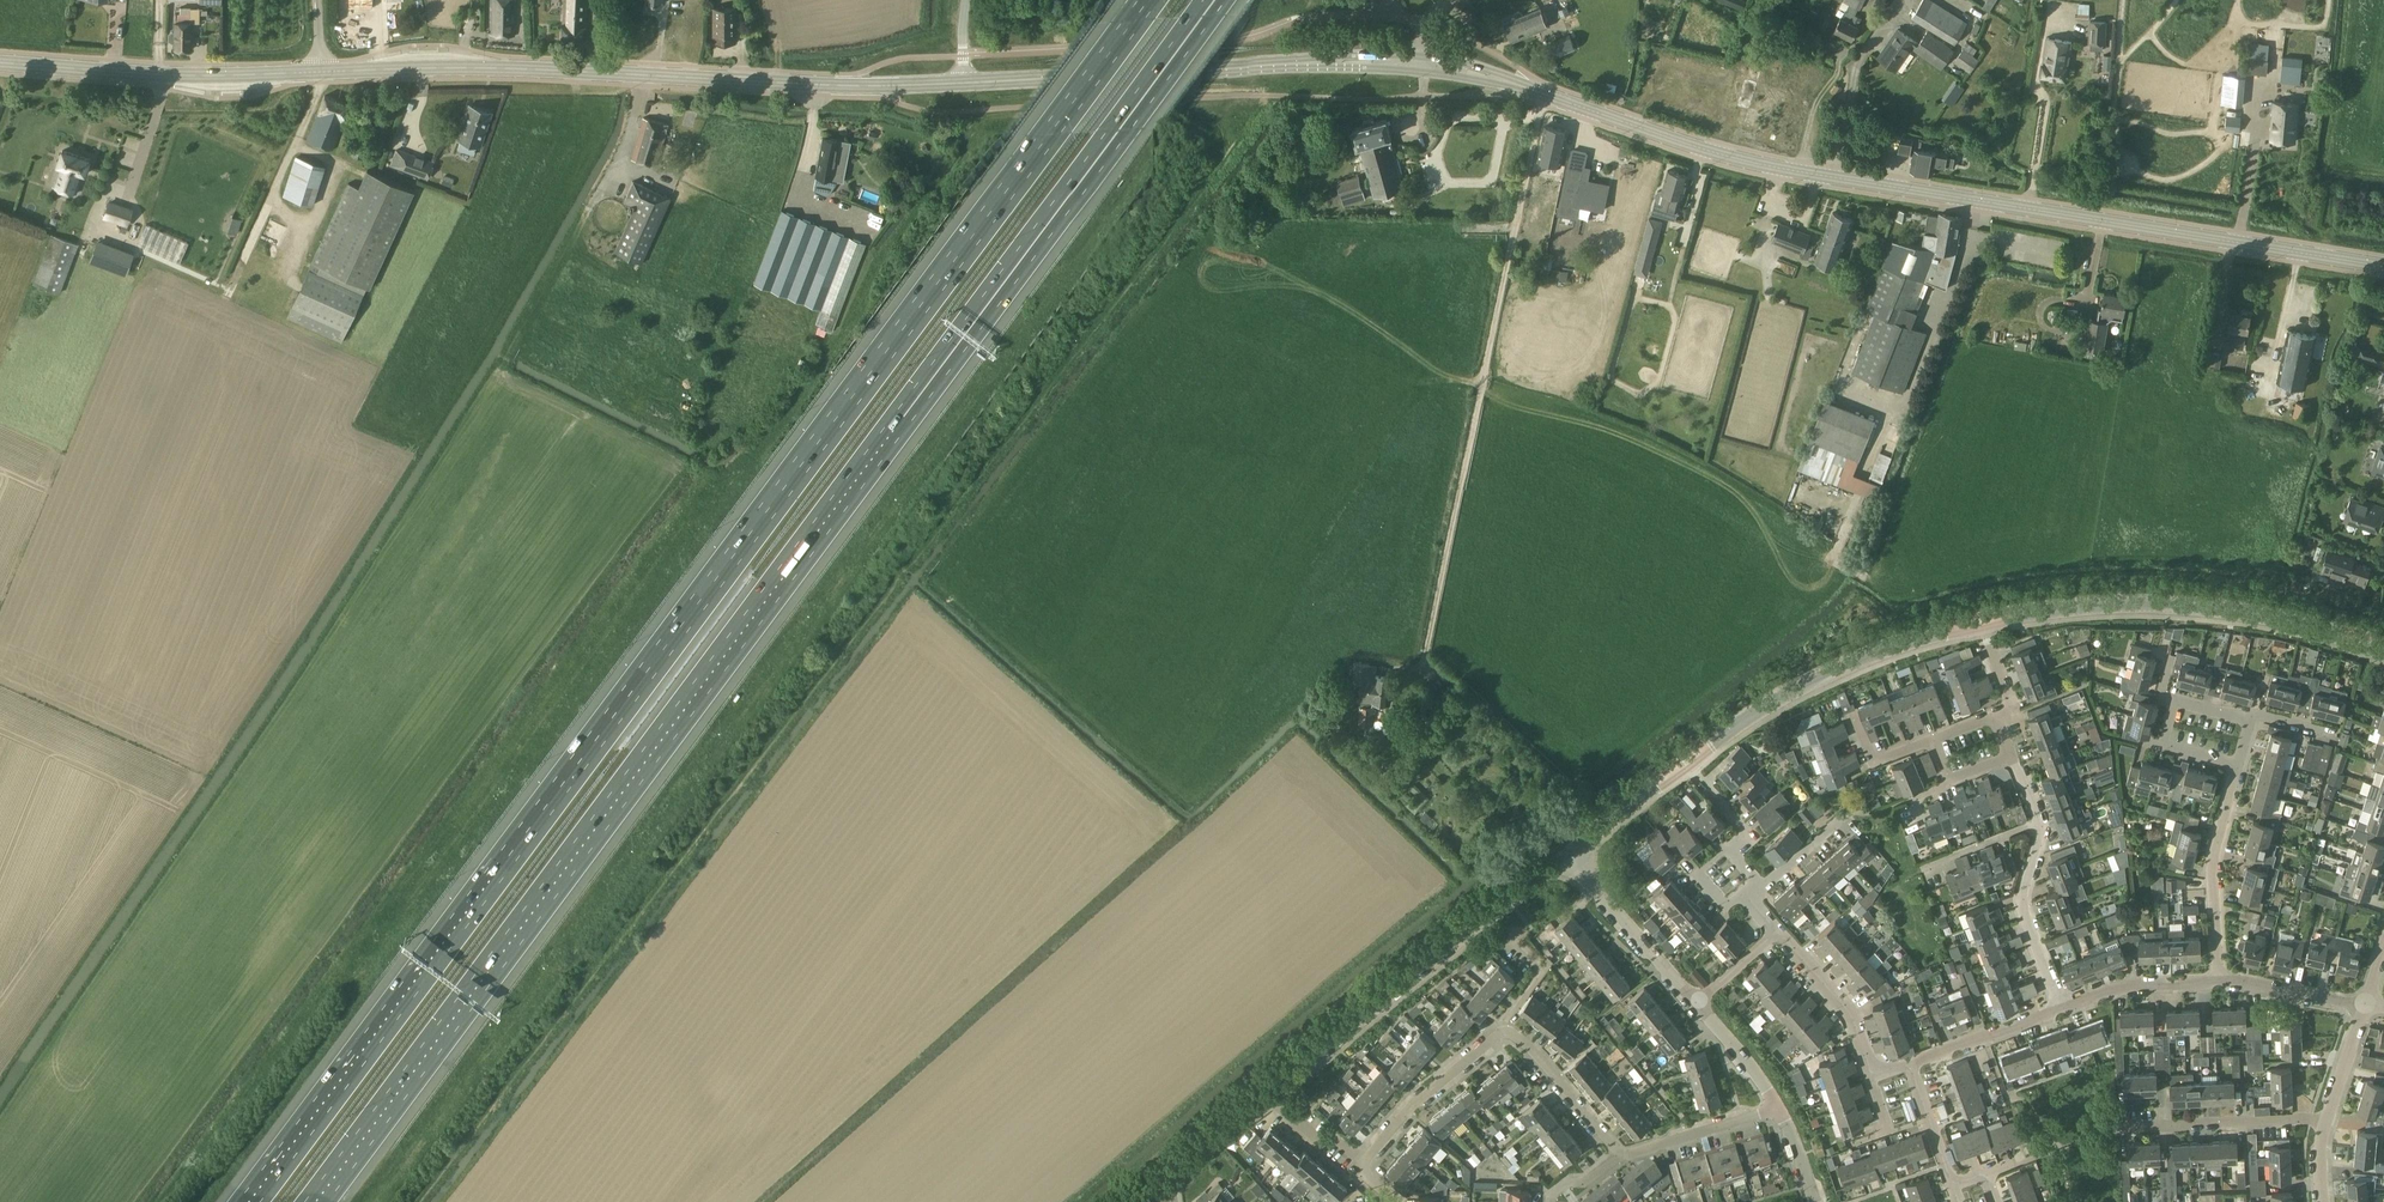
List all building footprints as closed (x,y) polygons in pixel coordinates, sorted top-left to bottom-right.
[(372,8),(373,0),(348,0),(348,8),(372,8)] [(490,34),(514,36),(516,0),(490,0),(490,34)] [(562,36),(585,37),(586,26),(585,26),(586,18),(584,18),(584,13),(586,13),(586,0),(564,0),(563,23),(562,36)] [(1735,7),(1741,10),(1745,0),(1738,0),(1735,7)] [(1834,31),(1852,40),(1859,26),(1857,26),(1862,17),(1855,14),(1858,8),(1860,9),(1864,0),(1843,0),(1843,1),(1850,4),(1847,10),(1846,9),(1841,18),(1841,17),(1834,31)] [(1911,17),(1955,44),(1968,22),(1933,0),(1922,0),(1911,17)] [(1983,6),(1989,11),(1994,4),(1987,0),(1983,6)] [(1568,5),(1559,9),(1562,16),(1571,12),(1568,5)] [(713,7),(713,42),(735,43),(735,7),(713,7)] [(174,42),(174,49),(190,49),(191,22),(200,22),(200,9),(190,8),(190,15),(175,15),(175,22),(174,31),(172,31),(169,33),(169,40),(172,42),(174,42)] [(1540,8),(1504,23),(1512,41),(1548,27),(1540,8)] [(1649,19),(1645,24),(1650,28),(1654,23),(1649,19)] [(2089,42),(2105,43),(2106,22),(2090,21),(2089,42)] [(1977,34),(1981,25),(1976,22),(1972,31),(1977,34)] [(1880,58),(1896,69),(1912,47),(1942,68),(1954,51),(1927,32),(1919,43),(1898,29),(1891,39),(1893,40),(1880,58)] [(1575,49),(1570,35),(1552,42),(1557,56),(1575,49)] [(2040,75),(2065,80),(2072,41),(2047,37),(2040,75)] [(2249,38),(2248,69),(2267,69),(2268,38),(2249,38)] [(1771,55),(1781,58),(1784,49),(1774,46),(1771,55)] [(1979,60),(1974,56),(1964,48),(1954,62),(1970,73),(1979,60)] [(2300,84),(2303,58),(2283,56),(2280,82),(2300,84)] [(1782,85),(1802,92),(1806,79),(1787,72),(1782,85)] [(2221,103),(2242,105),(2245,77),(2223,75),(2221,103)] [(1836,84),(1831,91),(1837,95),(1843,88),(1836,84)] [(308,141),(333,149),(344,119),(344,120),(350,104),(325,95),(318,115),(319,116),(308,141)] [(2270,139),(2295,141),(2298,103),(2274,101),(2270,139)] [(458,139),(480,146),(491,112),(470,105),(458,139)] [(2227,115),(2227,116),(2225,130),(2240,132),(2241,117),(2227,115)] [(631,158),(656,166),(668,125),(643,117),(631,158)] [(1358,146),(1360,146),(1390,137),(1392,136),(1387,118),(1352,128),(1358,146)] [(1538,160),(1561,165),(1569,131),(1546,126),(1538,160)] [(876,132),(870,130),(867,138),(873,140),(876,132)] [(819,163),(816,177),(831,179),(834,165),(839,139),(823,136),(818,162),(819,163)] [(1893,152),(1904,154),(1907,138),(1895,136),(1893,152)] [(1390,137),(1360,146),(1375,196),(1404,187),(1390,137)] [(1914,149),(1911,171),(1933,174),(1935,166),(1945,168),(1945,166),(1953,167),(1955,165),(1956,158),(1955,156),(1914,149)] [(53,186),(76,193),(82,173),(85,174),(90,159),(62,150),(57,165),(60,166),(53,186)] [(1561,205),(1569,207),(1568,206),(1571,192),(1590,196),(1588,203),(1597,205),(1602,184),(1593,182),(1592,186),(1580,183),(1587,153),(1573,150),(1564,191),(1561,205)] [(406,153),(401,167),(428,177),(433,163),(406,153)] [(304,165),(292,198),(312,205),(324,172),(304,165)] [(348,182),(291,305),(346,330),(366,286),(369,287),(413,190),(367,169),(359,187),(348,182)] [(1655,201),(1664,203),(1667,204),(1666,207),(1678,210),(1681,197),(1682,197),(1689,175),(1668,169),(1662,191),(1658,190),(1655,201)] [(1342,198),(1363,191),(1364,191),(1360,175),(1337,181),(1342,198)] [(636,207),(615,251),(642,263),(671,197),(634,181),(624,202),(636,207)] [(1363,191),(1342,198),(1344,205),(1366,198),(1363,191)] [(902,201),(894,196),(886,209),(893,214),(902,201)] [(116,204),(109,201),(104,217),(111,220),(116,204)] [(1655,201),(1653,208),(1652,213),(1661,215),(1664,203),(1655,201)] [(866,243),(782,210),(753,283),(820,310),(815,323),(833,330),(866,243)] [(1833,212),(1816,261),(1836,268),(1854,219),(1833,212)] [(1940,213),(1939,216),(1929,214),(1923,247),(1894,242),(1867,309),(1876,312),(1853,372),(1903,392),(1926,332),(1911,326),(1916,312),(1913,311),(1926,280),(1948,288),(1957,252),(1962,217),(1940,213)] [(228,230),(236,233),(240,219),(233,217),(228,230)] [(1649,217),(1634,273),(1647,276),(1663,220),(1649,217)] [(1779,222),(1772,240),(1803,252),(1810,234),(1779,222)] [(188,242),(146,224),(137,244),(180,262),(188,242)] [(52,234),(33,283),(60,294),(79,245),(52,234)] [(98,241),(92,260),(126,273),(132,254),(98,241)] [(1969,261),(1968,268),(1974,271),(1976,263),(1969,261)] [(1569,271),(1553,269),(1552,278),(1567,281),(1569,271)] [(2085,349),(2102,352),(2107,322),(2113,318),(2123,320),(2127,296),(2104,292),(2101,308),(2099,308),(2097,320),(2090,319),(2085,349)] [(2231,313),(2229,327),(2232,328),(2230,345),(2242,347),(2245,330),(2248,330),(2250,316),(2249,316),(2248,313),(2241,311),(2239,314),(2231,313)] [(2278,381),(2317,389),(2323,363),(2311,361),(2316,335),(2288,330),(2278,381)] [(2357,355),(2377,360),(2379,351),(2359,347),(2357,355)] [(2212,352),(2209,366),(2220,368),(2222,354),(2212,352)] [(1810,440),(1859,460),(1875,419),(1825,400),(1810,440)] [(2293,416),(2308,419),(2311,405),(2296,402),(2293,416)] [(2375,467),(2383,470),(2383,447),(2382,447),(2375,467)] [(2347,519),(2378,530),(2383,512),(2383,508),(2371,503),(2370,505),(2351,498),(2348,507),(2351,508),(2347,519)] [(2312,551),(2315,540),(2305,537),(2301,548),(2312,551)] [(2328,550),(2320,573),(2321,573),(2319,578),(2342,586),(2344,581),(2364,588),(2371,568),(2353,562),(2355,558),(2328,550)] [(2184,627),(2175,627),(2174,631),(2172,637),(2181,639),(2185,627),(2184,627)] [(2166,629),(2164,637),(2171,639),(2173,631),(2166,629)] [(2018,668),(2037,661),(2044,658),(2041,651),(2034,654),(2031,647),(2037,645),(2034,638),(2015,645),(2018,651),(2012,654),(2018,668)] [(2279,647),(2284,648),(2285,642),(2275,639),(2273,650),(2278,651),(2279,647)] [(2086,643),(2080,646),(2083,655),(2090,652),(2086,643)] [(2133,668),(2152,673),(2152,672),(2154,671),(2156,666),(2154,665),(2156,658),(2150,656),(2152,649),(2132,644),(2128,658),(2135,659),(2133,668)] [(2191,690),(2197,667),(2200,657),(2178,651),(2171,674),(2178,676),(2177,682),(2182,683),(2181,687),(2191,690)] [(1951,681),(1969,674),(1966,666),(1982,660),(1979,653),(1963,659),(1960,654),(1943,661),(1951,681)] [(1937,655),(1914,663),(1918,673),(1941,665),(1937,655)] [(2023,682),(2042,675),(2040,669),(2047,666),(2044,658),(2037,661),(2018,668),(2023,682)] [(1353,681),(1361,682),(1359,700),(1361,700),(1361,706),(1360,706),(1358,725),(1372,726),(1375,702),(1389,704),(1392,677),(1376,675),(1376,677),(1369,676),(1370,663),(1355,662),(1353,681)] [(2216,683),(2221,667),(2214,665),(2207,663),(2205,670),(2197,667),(2191,690),(2201,692),(2202,689),(2207,690),(2210,681),(2216,683)] [(2236,698),(2241,679),(2243,672),(2221,666),(2221,667),(2216,683),(2223,684),(2220,694),(2236,698)] [(2120,688),(2134,692),(2137,692),(2138,686),(2148,688),(2152,673),(2133,668),(2130,677),(2124,676),(2122,681),(2120,688)] [(2281,703),(2286,684),(2288,677),(2266,671),(2264,678),(2262,688),(2260,694),(2259,698),(2266,700),(2266,699),(2281,703)] [(2264,678),(2258,677),(2256,683),(2241,679),(2243,672),(2241,679),(2236,698),(2251,702),(2253,693),(2260,694),(2262,688),(2264,678)] [(2306,699),(2310,683),(2312,676),(2301,673),(2300,677),(2289,674),(2288,677),(2286,684),(2281,703),(2282,703),(2283,706),(2287,707),(2290,705),(2297,707),(2299,697),(2306,699)] [(1951,681),(1957,695),(1991,682),(1988,675),(1972,681),(1969,674),(1951,681)] [(2021,683),(2023,691),(2026,690),(2029,697),(2030,696),(2033,704),(2058,694),(2055,684),(2051,683),(2046,685),(2042,675),(2023,682),(2021,683)] [(2325,714),(2330,696),(2332,688),(2330,696),(2315,692),(2317,685),(2315,685),(2317,677),(2312,676),(2310,683),(2306,699),(2312,701),(2310,710),(2325,714)] [(1919,709),(1926,706),(1919,689),(1917,682),(1902,687),(1905,694),(1905,695),(1918,728),(1925,725),(1919,709)] [(1919,689),(1926,706),(1934,703),(1940,719),(1947,717),(1934,683),(1919,689),(1917,682),(1919,689)] [(1991,682),(1957,695),(1963,710),(1981,703),(1978,696),(1994,690),(1991,682)] [(2325,714),(2340,719),(2347,692),(2332,688),(2330,696),(2325,714)] [(2079,691),(2071,694),(2073,699),(2076,701),(2082,698),(2079,691)] [(2128,714),(2135,715),(2154,721),(2154,720),(2156,719),(2158,713),(2156,711),(2158,705),(2149,703),(2150,696),(2137,692),(2134,692),(2130,705),(2136,707),(2133,715),(2128,713),(2128,714)] [(1918,728),(1905,695),(1905,694),(1890,700),(1888,695),(1890,700),(1897,718),(1904,715),(1910,731),(1918,728)] [(1890,700),(1888,695),(1874,701),(1881,719),(1888,716),(1894,732),(1902,729),(1897,718),(1890,700)] [(1881,719),(1874,701),(1859,707),(1872,740),(1879,738),(1873,722),(1881,719)] [(1843,706),(1845,711),(1845,712),(1857,707),(1855,702),(1843,706)] [(2035,733),(2054,726),(2059,723),(2064,721),(2061,714),(2051,718),(2048,712),(2052,710),(2049,703),(2033,709),(2035,716),(2029,718),(2035,733)] [(2128,714),(2124,729),(2122,736),(2138,740),(2140,733),(2149,736),(2154,721),(2135,715),(2128,714)] [(2085,730),(2091,728),(2096,726),(2094,719),(2083,724),(2085,730)] [(1812,742),(1846,729),(1843,721),(1827,728),(1824,720),(1807,727),(1812,742)] [(2059,740),(2064,738),(2059,723),(2054,726),(2035,733),(2040,747),(2059,740)] [(1818,756),(1836,749),(1833,742),(1849,736),(1846,729),(1812,742),(1818,756)] [(1450,739),(1441,730),(1432,741),(1441,749),(1450,739)] [(2267,747),(2288,752),(2292,738),(2271,732),(2267,747)] [(2046,761),(2064,754),(2070,752),(2064,738),(2059,740),(2040,747),(2046,761)] [(2109,738),(2102,740),(2103,747),(2112,745),(2111,738),(2109,738)] [(2121,742),(2119,749),(2134,753),(2136,745),(2121,742)] [(2311,762),(2312,759),(2316,744),(2308,742),(2303,760),(2311,762)] [(2376,762),(2383,765),(2383,744),(2378,742),(2374,752),(2374,753),(2377,756),(2375,762),(2376,762)] [(2316,744),(2312,759),(2319,761),(2320,761),(2322,753),(2324,746),(2316,744)] [(1728,757),(1733,762),(1721,772),(1732,785),(1748,771),(1743,764),(1751,757),(1741,745),(1728,757)] [(2263,762),(2284,767),(2288,752),(2267,747),(2263,762)] [(1824,771),(1858,758),(1855,751),(1839,757),(1836,749),(1818,756),(1824,771)] [(2046,761),(2051,775),(2061,771),(2061,772),(2067,769),(2077,766),(2071,751),(2070,752),(2064,754),(2046,761)] [(2338,751),(2332,769),(2341,772),(2348,754),(2338,751)] [(2100,768),(2113,763),(2112,752),(2097,758),(2099,764),(2100,768)] [(2322,753),(2320,761),(2319,761),(2328,764),(2330,756),(2322,753)] [(1824,771),(1829,786),(1847,779),(1844,771),(1860,765),(1858,758),(1824,771)] [(1898,780),(1905,777),(1935,765),(1932,758),(1917,764),(1914,758),(1893,767),(1898,780)] [(2328,764),(2319,761),(2312,759),(2311,762),(2309,768),(2325,773),(2328,764)] [(2303,760),(2301,766),(2309,768),(2311,762),(2303,760)] [(2138,782),(2152,786),(2157,765),(2142,761),(2141,767),(2132,765),(2127,783),(2137,786),(2138,782)] [(1794,766),(1796,771),(1805,767),(1803,762),(1794,766)] [(2259,776),(2280,781),(2287,784),(2296,786),(2304,788),(2306,782),(2298,780),(2298,781),(2289,779),(2292,769),(2284,767),(2263,762),(2259,776)] [(2373,769),(2377,770),(2372,783),(2380,785),(2383,787),(2383,765),(2376,762),(2373,769)] [(1898,780),(1892,783),(1898,796),(1926,785),(1923,778),(1938,772),(1935,765),(1905,777),(1898,780)] [(2157,765),(2152,786),(2166,790),(2165,793),(2173,796),(2178,777),(2179,771),(2157,765)] [(2113,768),(2093,775),(2097,785),(2114,778),(2114,777),(2113,768)] [(2179,771),(2178,777),(2173,796),(2172,798),(2180,801),(2184,789),(2197,792),(2202,772),(2188,768),(2186,773),(2179,771)] [(2048,793),(2066,786),(2066,785),(2072,783),(2067,769),(2061,772),(2061,771),(2051,775),(2042,778),(2048,793)] [(2334,784),(2338,772),(2331,769),(2327,782),(2334,784)] [(1741,795),(1751,807),(1752,807),(1766,795),(1760,788),(1768,781),(1758,770),(1745,782),(1750,787),(1741,795)] [(2202,772),(2197,792),(2195,798),(2210,802),(2217,776),(2202,772)] [(2255,791),(2276,796),(2278,789),(2285,791),(2287,784),(2280,781),(2259,776),(2255,791)] [(1983,779),(1994,807),(1995,810),(2007,805),(2009,809),(2016,806),(2010,790),(2003,793),(2000,784),(1993,787),(1989,777),(1983,779)] [(1849,781),(1851,788),(1860,785),(1857,778),(1849,781)] [(1995,810),(1994,807),(1983,779),(1977,782),(1981,792),(1974,794),(1979,807),(1982,814),(1995,810)] [(2380,785),(2372,783),(2372,782),(2367,796),(2376,798),(2383,801),(2383,787),(2380,785)] [(2053,807),(2072,800),(2069,793),(2075,791),(2073,783),(2066,786),(2048,793),(2053,807)] [(2328,783),(2324,795),(2333,798),(2337,786),(2328,783)] [(1982,814),(1979,807),(1974,794),(1968,797),(1964,787),(1958,789),(1959,793),(1960,793),(1970,819),(1982,814)] [(1756,812),(1771,829),(1786,816),(1780,809),(1789,801),(1780,791),(1763,805),(1756,812)] [(2255,791),(2251,806),(2263,809),(2261,816),(2279,820),(2281,813),(2272,810),(2276,796),(2255,791)] [(1709,806),(1697,816),(1692,810),(1693,810),(1678,793),(1671,799),(1702,833),(1707,828),(1713,835),(1725,824),(1709,806)] [(1960,793),(1959,793),(1954,796),(1957,805),(1951,808),(1959,828),(1971,823),(1970,819),(1960,793)] [(2376,798),(2367,796),(2363,808),(2372,811),(2383,815),(2383,801),(2376,798)] [(2331,800),(2323,797),(2319,812),(2327,815),(2331,800)] [(2076,798),(2072,800),(2053,807),(2058,821),(2090,809),(2084,811),(2082,803),(2078,805),(2076,798)] [(2114,814),(2123,811),(2121,798),(2109,802),(2114,814)] [(1959,828),(1951,808),(1944,810),(1940,801),(1934,803),(1936,807),(1946,833),(1959,828)] [(1949,840),(1946,833),(1936,807),(1934,803),(1928,805),(1932,815),(1925,818),(1928,826),(1922,829),(1928,844),(1935,842),(1936,844),(1949,840)] [(2147,811),(2165,815),(2167,808),(2148,804),(2147,811)] [(1806,806),(1800,812),(1810,823),(1816,817),(1806,806)] [(2090,809),(2058,821),(2061,827),(2057,829),(2061,837),(2064,835),(2067,842),(2089,833),(2086,826),(2082,828),(2080,822),(2086,820),(2086,818),(2093,816),(2090,809)] [(1420,817),(1426,822),(1432,816),(1426,810),(1420,817)] [(2372,811),(2368,822),(2358,819),(2357,826),(2356,828),(2361,829),(2377,835),(2379,828),(2383,830),(2383,815),(2372,811)] [(2179,820),(2198,825),(2200,818),(2181,813),(2179,820)] [(2313,828),(2319,830),(2324,818),(2318,815),(2313,828)] [(2279,820),(2261,816),(2259,823),(2253,821),(2253,822),(2249,836),(2270,841),(2274,827),(2277,828),(2279,820)] [(2177,843),(2198,848),(2201,834),(2196,832),(2198,825),(2179,820),(2179,821),(2175,820),(2170,841),(2177,843)] [(1675,825),(1664,834),(1664,835),(1671,843),(1676,848),(1681,844),(1691,854),(1703,843),(1687,825),(1681,831),(1675,825)] [(1791,827),(1766,849),(1777,862),(1802,840),(1791,827)] [(2361,829),(2356,828),(2352,834),(2366,843),(2363,852),(2383,859),(2383,844),(2375,841),(2377,835),(2361,829)] [(1659,829),(1653,835),(1648,839),(1656,848),(1650,854),(1644,860),(1650,866),(1656,861),(1663,869),(1676,858),(1666,847),(1671,843),(1664,835),(1664,834),(1660,829),(1659,829)] [(1980,833),(1982,838),(1990,835),(1988,830),(1980,833)] [(1906,834),(1913,852),(1920,849),(1913,831),(1906,834)] [(1972,841),(1970,834),(1962,837),(1965,844),(1972,841)] [(2255,861),(2273,865),(2276,854),(2273,854),(2276,843),(2270,841),(2249,836),(2248,842),(2246,843),(2244,848),(2246,850),(2245,850),(2245,851),(2251,852),(2249,859),(2251,860),(2255,861)] [(1839,848),(1855,866),(1858,869),(1876,853),(1867,843),(1860,850),(1849,838),(1839,848)] [(2177,843),(2173,857),(2169,856),(2167,864),(2186,869),(2188,862),(2193,863),(2198,848),(2177,843)] [(2316,843),(2314,850),(2322,852),(2324,845),(2316,843)] [(1987,847),(1998,877),(2011,872),(2010,869),(2016,867),(2010,852),(2004,854),(2003,852),(1996,855),(1993,845),(1987,847)] [(2054,876),(2073,869),(2068,855),(2077,852),(2074,845),(2051,854),(2053,860),(2049,862),(2049,863),(2046,865),(2049,873),(2052,871),(2054,876)] [(1998,877),(1987,847),(1981,850),(1984,859),(1978,862),(1986,882),(1998,877)] [(1855,866),(1839,848),(1829,857),(1845,875),(1855,866)] [(2126,862),(2125,849),(2114,853),(2119,865),(2126,862)] [(2363,852),(2356,850),(2352,862),(2359,865),(2378,871),(2380,865),(2383,866),(2383,859),(2363,852)] [(1812,858),(1835,884),(1845,875),(1829,857),(1824,861),(1818,853),(1812,858)] [(1986,882),(1978,862),(1971,865),(1968,855),(1962,857),(1973,887),(1986,882)] [(1976,894),(1973,887),(1962,857),(1956,859),(1959,869),(1952,872),(1956,880),(1949,883),(1956,901),(1976,894)] [(1808,875),(1824,893),(1835,884),(1812,858),(1806,863),(1813,871),(1808,875)] [(2273,865),(2255,861),(2251,860),(2249,866),(2247,866),(2247,867),(2245,868),(2244,873),(2245,875),(2243,881),(2273,889),(2279,867),(2273,866),(2273,865)] [(1888,861),(1881,871),(1887,878),(1893,871),(1895,868),(1888,861)] [(2359,865),(2349,862),(2345,874),(2355,877),(2382,887),(2383,880),(2376,877),(2378,871),(2359,865)] [(2057,892),(2060,890),(2060,891),(2065,888),(2065,889),(2079,883),(2076,877),(2084,874),(2081,866),(2073,869),(2054,876),(2057,882),(2054,884),(2057,892)] [(2113,871),(2117,880),(2126,876),(2125,866),(2113,871)] [(2294,883),(2303,885),(2305,875),(2297,873),(2294,883)] [(2382,887),(2355,877),(2345,874),(2338,894),(2344,896),(2360,901),(2362,894),(2370,897),(2372,891),(2380,893),(2382,887)] [(1811,898),(1811,899),(1814,902),(1824,893),(1808,875),(1798,884),(1811,898)] [(2163,875),(2151,875),(2152,886),(2164,886),(2163,875)] [(2186,879),(2167,876),(2168,889),(2176,889),(2176,887),(2186,886),(2186,879)] [(1663,906),(1680,890),(1671,879),(1653,895),(1663,906)] [(1785,889),(1801,907),(1811,899),(1811,898),(1798,884),(1795,880),(1785,889)] [(2273,889),(2243,881),(2239,895),(2239,896),(2245,897),(2243,905),(2261,910),(2263,902),(2260,901),(2263,887),(2273,889)] [(2052,910),(2071,903),(2079,899),(2074,885),(2079,883),(2065,889),(2065,888),(2060,891),(2060,890),(2057,892),(2046,895),(2052,910)] [(1801,907),(1785,889),(1774,899),(1794,921),(1805,912),(1801,907)] [(1672,916),(1690,900),(1680,890),(1663,906),(1672,916)] [(2302,890),(2301,896),(2310,899),(2311,893),(2302,890)] [(2285,894),(2284,900),(2293,902),(2294,896),(2285,894)] [(1866,908),(1867,907),(1872,902),(1865,895),(1860,899),(1859,900),(1866,908)] [(1681,926),(1699,910),(1705,904),(1701,898),(1696,903),(1692,898),(1690,900),(1672,916),(1681,926)] [(2052,910),(2057,924),(2063,922),(2065,929),(2082,922),(2079,915),(2076,916),(2071,903),(2079,900),(2079,899),(2071,903),(2052,910)] [(1866,908),(1859,900),(1854,905),(1861,913),(1866,908)] [(2103,915),(2120,911),(2117,900),(2100,904),(2103,915)] [(1945,913),(1942,904),(1936,906),(1939,915),(1945,913)] [(1972,925),(2002,913),(1999,907),(1989,911),(1987,904),(1967,912),(1972,925)] [(2198,904),(2183,905),(2184,914),(2199,913),(2198,904)] [(2242,907),(2239,917),(2258,922),(2260,912),(2242,907)] [(1690,936),(1708,920),(1699,910),(1681,926),(1676,931),(1685,941),(1690,936)] [(2108,925),(2125,919),(2121,911),(2105,917),(2108,925)] [(1977,937),(1997,929),(1994,923),(2004,919),(2002,913),(1972,925),(1977,937)] [(1565,938),(1581,924),(1572,914),(1556,927),(1565,938)] [(2275,916),(2268,914),(2265,924),(2273,926),(2275,916)] [(1946,916),(1939,918),(1939,917),(1938,917),(1941,926),(1949,924),(1946,916)] [(1659,927),(1650,917),(1644,922),(1653,932),(1659,927)] [(1710,937),(1717,930),(1708,920),(1690,936),(1699,947),(1710,937)] [(1719,947),(1737,931),(1727,920),(1717,930),(1710,937),(1719,947)] [(1821,930),(1826,926),(1821,920),(1816,925),(1821,930)] [(1819,952),(1844,930),(1835,921),(1819,935),(1824,941),(1815,948),(1819,952)] [(1805,927),(1809,937),(1818,933),(1814,923),(1805,927)] [(1581,924),(1565,938),(1573,948),(1589,934),(1581,924)] [(2084,934),(2090,932),(2087,924),(2081,927),(2084,934)] [(2084,934),(2081,927),(2075,929),(2078,937),(2084,934)] [(1981,950),(2011,938),(2009,932),(1999,936),(1997,929),(1977,937),(1981,950)] [(2186,958),(2185,938),(2184,929),(2169,930),(2170,939),(2170,958),(2171,958),(2171,961),(2179,960),(2179,958),(2186,958)] [(1835,954),(1852,939),(1844,930),(1819,952),(1822,956),(1831,949),(1835,954)] [(1719,947),(1728,957),(1725,960),(1730,965),(1739,957),(1735,951),(1740,947),(1741,948),(1744,947),(1746,946),(1747,943),(1745,942),(1746,941),(1737,931),(1719,947)] [(2155,959),(2155,940),(2154,931),(2145,932),(2146,940),(2140,940),(2140,934),(2128,935),(2132,951),(2140,952),(2140,960),(2155,959)] [(2170,958),(2170,939),(2161,939),(2161,931),(2154,931),(2155,940),(2155,959),(2170,958)] [(2333,951),(2337,934),(2322,931),(2320,941),(2311,939),(2306,960),(2323,964),(2326,949),(2333,951)] [(2070,940),(2067,932),(2053,937),(2056,945),(2070,940)] [(2304,939),(2294,937),(2295,935),(2281,932),(2273,967),(2289,971),(2293,954),(2300,955),(2304,939)] [(1666,938),(1662,933),(1657,938),(1661,943),(1666,938)] [(1581,958),(1597,944),(1589,934),(1573,948),(1581,958)] [(2011,938),(1981,950),(1986,962),(2006,954),(2004,948),(2014,944),(2016,943),(2017,946),(2024,944),(2021,934),(2011,938)] [(2238,944),(2239,947),(2241,949),(2243,950),(2243,952),(2246,952),(2244,960),(2259,964),(2265,936),(2257,934),(2255,940),(2246,938),(2246,939),(2243,939),(2241,939),(2239,941),(2238,944)] [(2337,934),(2333,951),(2340,953),(2337,967),(2355,972),(2360,951),(2351,949),(2354,938),(2337,934)] [(2132,951),(2128,935),(2118,938),(2118,937),(2103,943),(2106,949),(2106,950),(2113,968),(2127,963),(2124,955),(2132,951)] [(2200,937),(2185,938),(2186,958),(2201,957),(2200,937)] [(1662,943),(1666,948),(1671,944),(1667,939),(1662,943)] [(1835,971),(1860,949),(1852,939),(1835,954),(1840,959),(1831,967),(1835,971)] [(1589,967),(1605,954),(1597,944),(1581,958),(1589,967)] [(1852,972),(1868,958),(1860,949),(1835,971),(1838,975),(1847,967),(1852,972)] [(2113,968),(2106,950),(2092,955),(2099,974),(2113,968)] [(1589,967),(1598,977),(1614,964),(1605,954),(1589,967)] [(2015,965),(2015,966),(2021,963),(2019,957),(2009,961),(2006,954),(1986,962),(1991,975),(2015,965)] [(2099,974),(2092,955),(2077,960),(2085,979),(2099,974)] [(1756,984),(1781,962),(1778,958),(1769,966),(1764,960),(1748,975),(1756,984)] [(1851,989),(1876,967),(1868,958),(1852,972),(1856,977),(1848,985),(1851,989)] [(1953,959),(1944,963),(1946,968),(1955,964),(1953,959)] [(2085,979),(2077,960),(2063,966),(2070,984),(2085,979)] [(1695,966),(1692,962),(1687,967),(1691,971),(1695,966)] [(1778,981),(1778,982),(1781,979),(1776,974),(1785,966),(1781,962),(1756,984),(1764,993),(1778,981)] [(1614,964),(1598,977),(1606,987),(1622,974),(1614,964)] [(1507,989),(1515,979),(1500,965),(1491,975),(1507,989)] [(1990,990),(2010,982),(2007,975),(2017,972),(2015,966),(2015,965),(1991,975),(1985,977),(1990,990)] [(1851,989),(1855,993),(1863,985),(1868,991),(1871,989),(1876,995),(1880,993),(1886,990),(1893,986),(1885,976),(1876,967),(1851,989)] [(1959,971),(1962,982),(1969,980),(1973,995),(1979,993),(1972,967),(1959,971)] [(1925,977),(1921,971),(1915,974),(1918,981),(1925,977)] [(1622,974),(1606,987),(1614,998),(1630,985),(1622,974)] [(1507,989),(1491,975),(1482,985),(1498,999),(1507,989)] [(1696,981),(1702,988),(1709,982),(1702,975),(1696,981)] [(1770,1005),(1795,983),(1791,979),(1783,987),(1778,982),(1778,981),(1764,993),(1762,996),(1770,1005)] [(1995,1003),(2025,991),(2036,986),(2033,980),(2022,985),(2013,988),(2010,982),(1990,990),(1995,1003)] [(1781,1012),(1794,1000),(1794,999),(1790,995),(1798,987),(1795,983),(1770,1005),(1778,1014),(1781,1012)] [(1498,999),(1482,985),(1474,995),(1490,1008),(1498,999)] [(1893,986),(1886,990),(1889,995),(1896,991),(1893,986)] [(1995,1003),(2000,1015),(2020,1007),(2017,1000),(2027,997),(2038,993),(2036,986),(2025,991),(1995,1003)] [(1629,1000),(1637,1010),(1653,997),(1645,987),(1629,1000)] [(1949,994),(1963,1030),(1969,1027),(1965,1018),(1972,1015),(1969,1007),(1975,1004),(1969,988),(1962,991),(1964,995),(1951,1000),(1949,993),(1949,994)] [(1571,989),(1567,994),(1574,999),(1577,996),(1571,989)] [(1740,997),(1734,990),(1729,995),(1734,1002),(1740,997)] [(1889,995),(1886,990),(1880,993),(1883,999),(1889,995)] [(1531,1019),(1545,1002),(1533,994),(1520,1011),(1531,1019)] [(1957,1032),(1963,1030),(1949,994),(1936,999),(1937,1001),(1930,1003),(1936,1019),(1943,1017),(1946,1025),(1953,1022),(1957,1032)] [(1474,995),(1466,1004),(1465,1005),(1476,1014),(1476,1015),(1481,1019),(1490,1008),(1474,995)] [(1789,1021),(1814,999),(1810,995),(1802,1003),(1797,997),(1794,999),(1794,1000),(1781,1012),(1789,1021)] [(1653,997),(1637,1010),(1645,1020),(1661,1007),(1653,997)] [(1797,1030),(1813,1016),(1809,1011),(1817,1003),(1814,999),(1789,1021),(1797,1030)] [(1421,1007),(1425,1004),(1422,1000),(1418,1003),(1408,1011),(1414,1017),(1422,1010),(1421,1007)] [(1465,1005),(1466,1004),(1461,1000),(1452,1011),(1468,1024),(1476,1015),(1476,1014),(1465,1005)] [(1867,1022),(1898,1012),(1894,1000),(1873,1007),(1876,1014),(1865,1017),(1867,1022)] [(1542,1028),(1555,1011),(1545,1002),(1531,1019),(1542,1028)] [(1742,1011),(1747,1008),(1742,1003),(1738,1006),(1742,1011)] [(1661,1007),(1645,1020),(1654,1030),(1670,1017),(1661,1007)] [(2245,1007),(2229,1008),(2230,1027),(2246,1026),(2245,1007)] [(2230,1027),(2229,1008),(2214,1008),(2214,1028),(2230,1027)] [(2137,1010),(2138,1029),(2154,1028),(2153,1009),(2137,1010)] [(2184,1029),(2185,1037),(2200,1036),(2201,1035),(2199,1009),(2183,1010),(2184,1029)] [(2137,1010),(2121,1011),(2121,1017),(2117,1017),(2117,1030),(2115,1030),(2116,1052),(2124,1052),(2123,1030),(2138,1029),(2137,1010)] [(2177,1038),(2185,1037),(2184,1029),(2183,1010),(2167,1011),(2168,1030),(2176,1030),(2177,1038)] [(1468,1024),(1452,1011),(1444,1020),(1460,1034),(1468,1024)] [(1542,1028),(1553,1035),(1553,1036),(1563,1023),(1563,1024),(1567,1019),(1555,1011),(1542,1028)] [(1881,1030),(1902,1023),(1898,1012),(1867,1022),(1868,1028),(1879,1024),(1881,1030)] [(1805,1039),(1830,1017),(1826,1013),(1818,1021),(1813,1016),(1797,1030),(1805,1039)] [(1929,1015),(1923,1018),(1926,1026),(1932,1023),(1929,1015)] [(1670,1017),(1654,1030),(1662,1040),(1678,1027),(1670,1017)] [(1833,1021),(1830,1017),(1805,1039),(1813,1049),(1829,1034),(1825,1029),(1833,1021)] [(1761,1024),(1755,1018),(1751,1022),(1750,1022),(1758,1032),(1759,1031),(1764,1027),(1761,1024)] [(1460,1034),(1444,1020),(1435,1030),(1451,1044),(1460,1034)] [(2101,1021),(2084,1027),(2092,1048),(2108,1042),(2101,1021)] [(2272,1038),(2282,1038),(2301,1037),(2301,1021),(2281,1022),(2281,1030),(2272,1031),(2272,1038)] [(1573,1032),(1563,1024),(1563,1023),(1553,1036),(1553,1035),(1549,1040),(1560,1049),(1573,1032)] [(1874,1046),(1906,1035),(1902,1023),(1881,1030),(1884,1037),(1873,1041),(1874,1046)] [(2370,1025),(2368,1033),(2378,1035),(2380,1028),(2370,1025)] [(1678,1027),(1662,1040),(1670,1051),(1687,1038),(1678,1027)] [(2092,1048),(2084,1027),(2068,1033),(2074,1049),(2073,1049),(2075,1054),(2092,1048)] [(2074,1049),(2068,1033),(2066,1028),(2050,1034),(2057,1055),(2073,1049),(2074,1049)] [(1421,1032),(1412,1043),(1427,1056),(1437,1046),(1421,1032)] [(1585,1040),(1573,1032),(1560,1049),(1572,1057),(1585,1040)] [(1775,1033),(1767,1040),(1770,1045),(1779,1037),(1775,1033)] [(2057,1055),(2050,1034),(2033,1040),(2035,1045),(2041,1061),(2043,1065),(2041,1061),(2057,1055)] [(2154,1050),(2162,1050),(2161,1034),(2154,1035),(2154,1050)] [(2162,1050),(2170,1050),(2169,1034),(2161,1034),(2162,1050)] [(1910,1047),(1906,1035),(1874,1046),(1876,1051),(1887,1047),(1889,1054),(1910,1047)] [(2209,1051),(2208,1035),(2201,1035),(2200,1036),(2201,1051),(2209,1051)] [(2208,1035),(2209,1051),(2216,1050),(2215,1035),(2208,1035)] [(1399,1041),(1393,1036),(1390,1039),(1397,1045),(1399,1041)] [(1597,1044),(1591,1037),(1585,1045),(1589,1050),(1597,1044)] [(2301,1037),(2282,1038),(2282,1053),(2302,1052),(2301,1037)] [(2255,1054),(2263,1054),(2262,1038),(2254,1039),(2255,1054)] [(2255,1054),(2254,1039),(2246,1039),(2247,1055),(2255,1054)] [(1824,1075),(1856,1064),(1854,1059),(1843,1063),(1841,1056),(1848,1054),(1845,1045),(1844,1046),(1843,1042),(1840,1043),(1823,1053),(1823,1054),(1820,1054),(1818,1055),(1821,1062),(1820,1063),(1824,1075)] [(1427,1056),(1412,1043),(1403,1052),(1419,1066),(1427,1056)] [(2043,1065),(2041,1061),(2035,1045),(2019,1050),(2026,1071),(2043,1065)] [(1366,1053),(1362,1049),(1358,1054),(1361,1058),(1366,1053)] [(2026,1071),(2019,1050),(2002,1056),(2010,1077),(2026,1071)] [(2156,1072),(2140,1073),(2141,1092),(2157,1092),(2156,1081),(2164,1080),(2163,1065),(2162,1050),(2154,1050),(2155,1066),(2156,1066),(2156,1072)] [(2170,1050),(2162,1050),(2163,1065),(2171,1065),(2170,1057),(2170,1050)] [(1686,1057),(1690,1069),(1710,1063),(1706,1051),(1686,1057)] [(1419,1066),(1403,1052),(1395,1062),(1410,1076),(1419,1066)] [(1579,1077),(1596,1063),(1587,1052),(1570,1066),(1579,1077)] [(2124,1052),(2116,1052),(2117,1068),(2124,1067),(2124,1052)] [(2239,1054),(2232,1054),(2232,1070),(2240,1069),(2239,1054)] [(2248,1062),(2263,1062),(2263,1054),(2255,1054),(2247,1055),(2248,1062)] [(2201,1056),(2201,1064),(2209,1064),(2209,1055),(2201,1056)] [(1670,1061),(1673,1066),(1680,1061),(1676,1056),(1670,1061)] [(2201,1056),(2193,1056),(2194,1064),(2201,1064),(2201,1056)] [(2376,1056),(2373,1068),(2383,1070),(2383,1057),(2376,1056)] [(2060,1061),(2063,1071),(2071,1068),(2067,1058),(2060,1061)] [(1953,1083),(1974,1075),(1968,1059),(1947,1066),(1953,1083)] [(1395,1062),(1387,1071),(1386,1072),(1398,1082),(1397,1082),(1402,1086),(1410,1076),(1395,1062)] [(1497,1072),(1511,1089),(1527,1076),(1515,1062),(1510,1066),(1508,1063),(1497,1072)] [(2248,1062),(2248,1064),(2244,1064),(2245,1070),(2263,1069),(2263,1062),(2248,1062)] [(1588,1088),(1605,1074),(1596,1063),(1579,1077),(1588,1088)] [(1710,1063),(1690,1069),(1693,1082),(1713,1076),(1710,1063)] [(1828,1086),(1849,1079),(1846,1073),(1857,1069),(1856,1064),(1824,1075),(1828,1086)] [(1807,1081),(1799,1065),(1787,1071),(1795,1085),(1796,1085),(1804,1082),(1807,1081)] [(1635,1066),(1629,1071),(1636,1080),(1642,1075),(1635,1066)] [(2271,1068),(2272,1084),(2292,1083),(2291,1067),(2271,1068)] [(1386,1072),(1387,1071),(1383,1068),(1373,1078),(1389,1092),(1397,1082),(1398,1082),(1386,1072)] [(1650,1078),(1654,1075),(1650,1070),(1646,1073),(1650,1078)] [(1511,1089),(1497,1072),(1486,1081),(1500,1098),(1511,1089)] [(2141,1092),(2140,1073),(2124,1074),(2125,1093),(2141,1092)] [(2172,1103),(2188,1102),(2187,1083),(2186,1073),(2170,1074),(2172,1103)] [(2203,1101),(2202,1082),(2194,1082),(2193,1073),(2186,1073),(2187,1083),(2188,1102),(2203,1101)] [(1613,1085),(1613,1084),(1605,1074),(1588,1088),(1597,1098),(1601,1095),(1601,1094),(1613,1085)] [(2219,1100),(2218,1081),(2218,1074),(2202,1075),(2202,1082),(2203,1101),(2219,1100)] [(1959,1099),(1980,1092),(1974,1075),(1953,1083),(1959,1099)] [(1713,1076),(1693,1082),(1697,1094),(1717,1088),(1713,1076)] [(1389,1092),(1373,1078),(1365,1088),(1381,1101),(1389,1092)] [(1832,1098),(1863,1087),(1862,1082),(1851,1086),(1849,1079),(1828,1086),(1832,1098)] [(1613,1084),(1613,1085),(1601,1094),(1601,1095),(1610,1105),(1626,1091),(1617,1080),(1613,1084)] [(2218,1081),(2219,1100),(2235,1100),(2234,1080),(2233,1080),(2218,1081)] [(2383,1101),(2383,1095),(2383,1094),(2383,1085),(2368,1080),(2367,1080),(2364,1081),(2362,1087),(2365,1089),(2363,1094),(2371,1097),(2383,1101)] [(1486,1081),(1476,1089),(1476,1090),(1486,1102),(1489,1107),(1500,1098),(1486,1081)] [(1796,1085),(1800,1096),(1807,1093),(1804,1082),(1796,1085)] [(2292,1083),(2272,1084),(2246,1086),(2246,1101),(2254,1101),(2254,1095),(2272,1094),(2273,1100),(2293,1099),(2292,1083)] [(1381,1101),(1365,1088),(1361,1084),(1359,1086),(1363,1090),(1357,1097),(1372,1111),(1381,1101)] [(1476,1090),(1476,1089),(1473,1085),(1462,1094),(1475,1111),(1486,1102),(1476,1090)] [(1836,1110),(1856,1102),(1854,1096),(1865,1092),(1863,1087),(1832,1098),(1836,1110)] [(1717,1088),(1697,1094),(1701,1107),(1721,1101),(1717,1088)] [(1667,1090),(1662,1093),(1666,1098),(1671,1095),(1667,1090)] [(1618,1116),(1635,1102),(1626,1091),(1610,1105),(1618,1116)] [(1985,1108),(1980,1092),(1959,1099),(1965,1116),(1985,1108)] [(1475,1111),(1462,1094),(1451,1103),(1465,1119),(1469,1124),(1471,1122),(1467,1117),(1475,1111)] [(2371,1097),(2363,1094),(2358,1110),(2377,1116),(2380,1106),(2383,1107),(2383,1101),(2371,1097)] [(1372,1111),(1357,1097),(1348,1107),(1364,1121),(1372,1111)] [(1533,1122),(1549,1109),(1540,1098),(1524,1111),(1533,1122)] [(1627,1126),(1644,1112),(1635,1102),(1618,1116),(1627,1126)] [(1664,1115),(1670,1109),(1664,1102),(1657,1107),(1664,1115)] [(1840,1121),(1871,1110),(1870,1105),(1859,1109),(1856,1102),(1836,1110),(1840,1121)] [(1465,1119),(1451,1103),(1441,1111),(1454,1128),(1463,1121),(1467,1126),(1469,1124),(1465,1119)] [(1364,1121),(1348,1107),(1339,1117),(1355,1131),(1364,1121)] [(1541,1132),(1557,1119),(1549,1109),(1533,1122),(1541,1132)] [(1686,1114),(1682,1109),(1678,1112),(1682,1117),(1686,1114)] [(1840,1121),(1844,1133),(1865,1126),(1862,1119),(1873,1115),(1871,1110),(1840,1121)] [(1332,1111),(1327,1117),(1337,1125),(1349,1136),(1354,1130),(1342,1120),(1339,1117),(1332,1111)] [(1454,1128),(1441,1111),(1430,1120),(1437,1130),(1435,1132),(1442,1138),(1443,1137),(1454,1128)] [(1644,1112),(1627,1126),(1636,1137),(1653,1123),(1644,1112)] [(1549,1142),(1566,1128),(1557,1119),(1541,1132),(1549,1142)] [(2011,1145),(2027,1139),(2020,1119),(2004,1124),(2011,1145)] [(2011,1145),(2004,1124),(1987,1130),(1986,1126),(1993,1147),(1994,1151),(2011,1145)] [(1977,1152),(1993,1147),(1986,1126),(1969,1132),(1977,1152)] [(1256,1145),(1266,1153),(1280,1137),(1270,1128),(1262,1137),(1256,1132),(1244,1146),(1250,1152),(1256,1145)] [(1433,1154),(1440,1146),(1445,1150),(1447,1148),(1424,1128),(1415,1138),(1433,1154)] [(1558,1152),(1574,1138),(1566,1128),(1549,1142),(1558,1152)] [(1495,1133),(1500,1139),(1506,1134),(1501,1129),(1495,1133)] [(2376,1147),(2378,1132),(2358,1130),(2357,1145),(2376,1147)] [(1922,1133),(1928,1150),(1932,1148),(1926,1132),(1922,1133)] [(1977,1152),(1969,1132),(1953,1138),(1954,1141),(1960,1158),(1977,1152)] [(1922,1133),(1904,1139),(1912,1160),(1929,1154),(1928,1150),(1922,1133)] [(1280,1137),(1266,1153),(1277,1162),(1291,1146),(1280,1137)] [(1433,1154),(1415,1138),(1406,1149),(1424,1165),(1433,1154)] [(1582,1149),(1574,1138),(1558,1152),(1566,1162),(1582,1149)] [(2289,1138),(2288,1138),(2280,1138),(2280,1139),(2280,1147),(2290,1146),(2289,1138)] [(1733,1149),(1734,1153),(1736,1152),(1739,1162),(1742,1171),(1743,1177),(1772,1168),(1770,1161),(1768,1156),(1767,1151),(1765,1145),(1763,1139),(1733,1149)] [(1821,1139),(1813,1142),(1818,1156),(1826,1153),(1821,1139)] [(1912,1160),(1904,1139),(1887,1145),(1895,1166),(1912,1160)] [(2222,1160),(2238,1159),(2237,1140),(2221,1141),(2222,1160)] [(1960,1158),(1954,1141),(1950,1142),(1955,1159),(1960,1158)] [(2222,1160),(2221,1141),(2205,1142),(2206,1161),(2222,1160)] [(2144,1142),(2128,1143),(2129,1162),(2145,1162),(2144,1142)] [(2144,1142),(2145,1162),(2161,1161),(2160,1142),(2144,1142)] [(2206,1161),(2205,1142),(2190,1143),(2191,1162),(2206,1161)] [(2191,1162),(2190,1143),(2174,1143),(2175,1163),(2191,1162)] [(1895,1166),(1887,1145),(1871,1150),(1872,1155),(1878,1172),(1878,1171),(1895,1166)] [(2376,1147),(2357,1145),(2355,1161),(2375,1163),(2376,1147)] [(1291,1146),(1277,1162),(1287,1172),(1289,1169),(1301,1155),(1291,1146)] [(2290,1162),(2290,1146),(2270,1147),(2270,1156),(2257,1157),(2257,1148),(2249,1149),(2249,1157),(2250,1164),(2271,1163),(2290,1162)] [(1424,1165),(1406,1149),(1397,1159),(1415,1175),(1424,1165)] [(1301,1155),(1289,1169),(1299,1178),(1315,1160),(1304,1151),(1301,1155)] [(1468,1158),(1475,1165),(1481,1160),(1475,1152),(1468,1158)] [(1711,1181),(1713,1186),(1714,1190),(1744,1181),(1743,1177),(1742,1171),(1739,1162),(1736,1152),(1734,1153),(1721,1157),(1707,1161),(1706,1162),(1709,1171),(1709,1172),(1711,1181)] [(1878,1172),(1872,1155),(1855,1161),(1863,1182),(1880,1176),(1878,1171),(1878,1172)] [(1706,1157),(1676,1166),(1677,1173),(1678,1174),(1679,1178),(1681,1183),(1682,1188),(1684,1195),(1713,1186),(1711,1181),(1709,1172),(1709,1171),(1706,1162),(1707,1161),(1706,1157)] [(1415,1175),(1397,1159),(1388,1170),(1397,1178),(1392,1183),(1405,1195),(1410,1189),(1406,1186),(1415,1175)] [(1315,1160),(1299,1178),(1309,1187),(1325,1169),(1315,1160)] [(1652,1189),(1663,1180),(1665,1183),(1670,1178),(1664,1161),(1654,1169),(1649,1164),(1639,1172),(1652,1189)] [(1863,1182),(1855,1161),(1838,1166),(1845,1188),(1863,1182)] [(2290,1162),(2271,1163),(2271,1179),(2291,1178),(2290,1162)] [(1325,1169),(1309,1187),(1320,1196),(1336,1178),(1325,1169)] [(1463,1170),(1463,1178),(1471,1179),(1471,1171),(1463,1170)] [(2013,1194),(2033,1186),(2027,1170),(2007,1177),(2013,1194)] [(2161,1186),(2169,1186),(2168,1170),(2161,1170),(2161,1185),(2161,1186)] [(2169,1186),(2177,1185),(2176,1170),(2168,1170),(2169,1186)] [(2245,1171),(2237,1172),(2238,1187),(2246,1187),(2245,1171)] [(2349,1189),(2349,1194),(2369,1193),(2375,1192),(2377,1175),(2379,1175),(2378,1173),(2354,1171),(2354,1173),(2356,1173),(2355,1179),(2348,1180),(2348,1182),(2346,1182),(2346,1189),(2349,1189)] [(1652,1189),(1639,1172),(1629,1181),(1642,1197),(1652,1189)] [(2130,1187),(2130,1172),(2122,1172),(2123,1188),(2130,1187)] [(2044,1182),(2042,1176),(2036,1178),(2039,1185),(2045,1183),(2044,1182)] [(1913,1201),(1934,1194),(1928,1177),(1906,1185),(1913,1201)] [(1320,1196),(1327,1201),(1333,1201),(1346,1187),(1336,1178),(1320,1196)] [(1431,1188),(1436,1192),(1447,1193),(1447,1187),(1449,1186),(1440,1178),(1431,1188)] [(1754,1187),(1761,1186),(1758,1178),(1752,1180),(1754,1187)] [(2266,1186),(2266,1179),(2251,1179),(2251,1187),(2266,1186)] [(2207,1180),(2200,1181),(2200,1189),(2208,1189),(2207,1180)] [(2207,1180),(2208,1189),(2216,1188),(2215,1180),(2207,1180)] [(1616,1185),(1619,1189),(1627,1199),(1629,1201),(1636,1201),(1642,1197),(1629,1181),(1623,1185),(1620,1181),(1616,1185)] [(1228,1200),(1220,1190),(1223,1187),(1219,1182),(1207,1192),(1212,1197),(1206,1201),(1226,1201),(1228,1200)] [(1259,1195),(1265,1190),(1257,1182),(1252,1187),(1259,1195)] [(1614,1182),(1604,1191),(1613,1201),(1624,1201),(1627,1199),(1619,1189),(1616,1185),(1614,1182)] [(2169,1186),(2170,1201),(2177,1201),(2177,1192),(2177,1185),(2169,1186)] [(1275,1186),(1270,1191),(1273,1194),(1278,1188),(1275,1186)] [(2033,1186),(2013,1194),(2016,1201),(2039,1201),(2033,1186)] [(2161,1186),(2162,1201),(2170,1201),(2169,1186),(2161,1186)] [(2266,1186),(2251,1187),(2251,1195),(2267,1194),(2266,1186)] [(2123,1188),(2123,1201),(2131,1201),(2130,1187),(2123,1188)] [(1532,1194),(1529,1194),(1529,1190),(1507,1189),(1507,1201),(1532,1201),(1532,1194)] [(1604,1191),(1594,1199),(1596,1201),(1613,1201),(1604,1191)] [(2295,1201),(2292,1199),(2292,1192),(2272,1193),(2272,1201),(2265,1201),(2295,1201)] [(2200,1193),(2201,1201),(2208,1201),(2208,1193),(2200,1193)] [(2208,1193),(2208,1201),(2216,1201),(2216,1193),(2208,1193)] [(2349,1194),(2350,1201),(2370,1201),(2369,1193),(2349,1194)]
